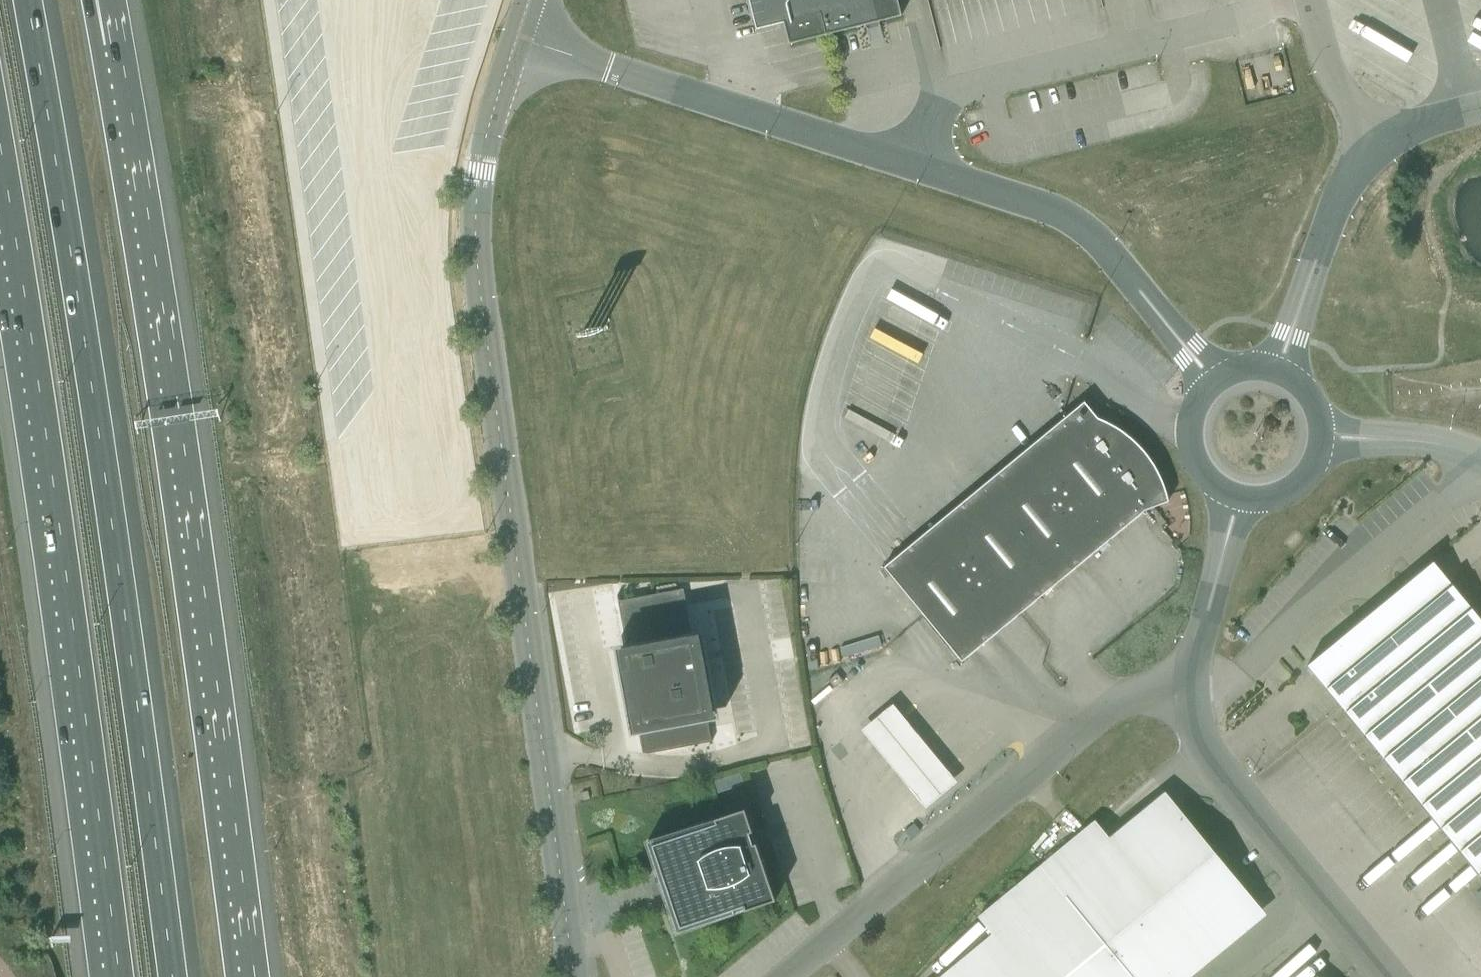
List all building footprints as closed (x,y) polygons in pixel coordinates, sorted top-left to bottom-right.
[(786,22),(820,14),(826,35),(880,22),(883,34),(884,34),(876,0),(749,0),(757,30),(786,22)] [(1145,511),(1169,502),(1168,498),(1167,494),(1165,486),(1162,479),(1160,475),(1158,471),(1154,464),(1152,461),(1149,458),(1147,454),(1144,451),(1142,448),(1136,442),(1130,437),(1123,432),(1117,427),(1110,423),(1106,422),(1099,418),(1085,402),(884,567),(962,662),(1145,511)] [(1451,584),(1433,562),(1308,665),(1480,876),(1480,620),(1451,584)] [(712,742),(708,721),(719,719),(703,632),(692,634),(684,589),(620,601),(619,595),(617,595),(627,646),(615,648),(631,736),(643,733),(647,754),(712,742)] [(837,672),(828,679),(834,687),(843,679),(837,672)] [(972,783),(906,708),(875,736),(941,811),(972,783)] [(740,773),(713,783),(717,794),(744,785),(740,773)] [(1253,901),(1176,807),(1114,858),(1089,828),(1096,823),(1095,822),(979,917),(1004,948),(969,976),(1162,976),(1253,901)] [(745,810),(724,816),(647,842),(655,865),(660,866),(665,881),(657,883),(661,895),(669,892),(674,907),(670,910),(678,934),(776,901),(745,810)]
